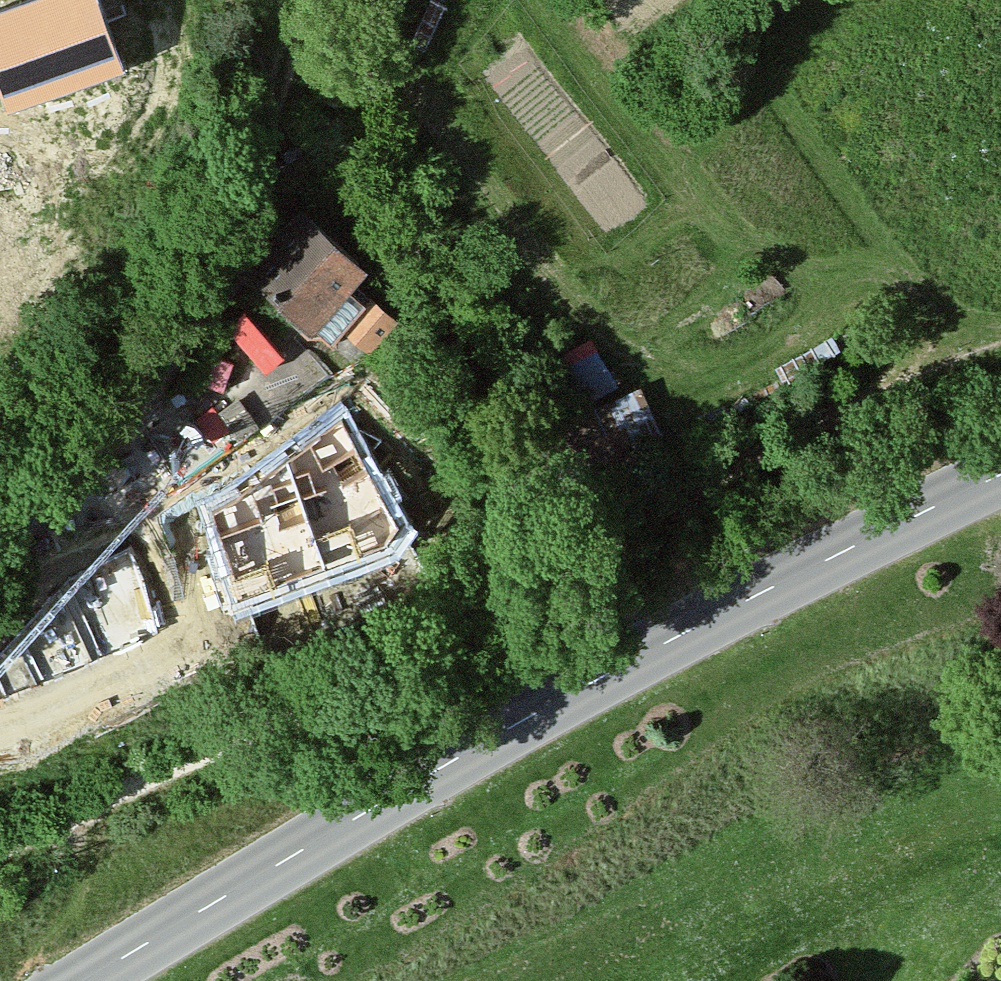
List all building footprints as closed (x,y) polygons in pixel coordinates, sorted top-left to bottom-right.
[(0,13),(0,100),(5,115),(123,73),(97,0),(36,0),(0,13)] [(367,260),(303,206),(253,266),(317,319),(367,260)] [(396,316),(370,295),(345,326),(371,347),(396,316)] [(257,458),(230,468),(239,494),(266,484),(257,458)]
